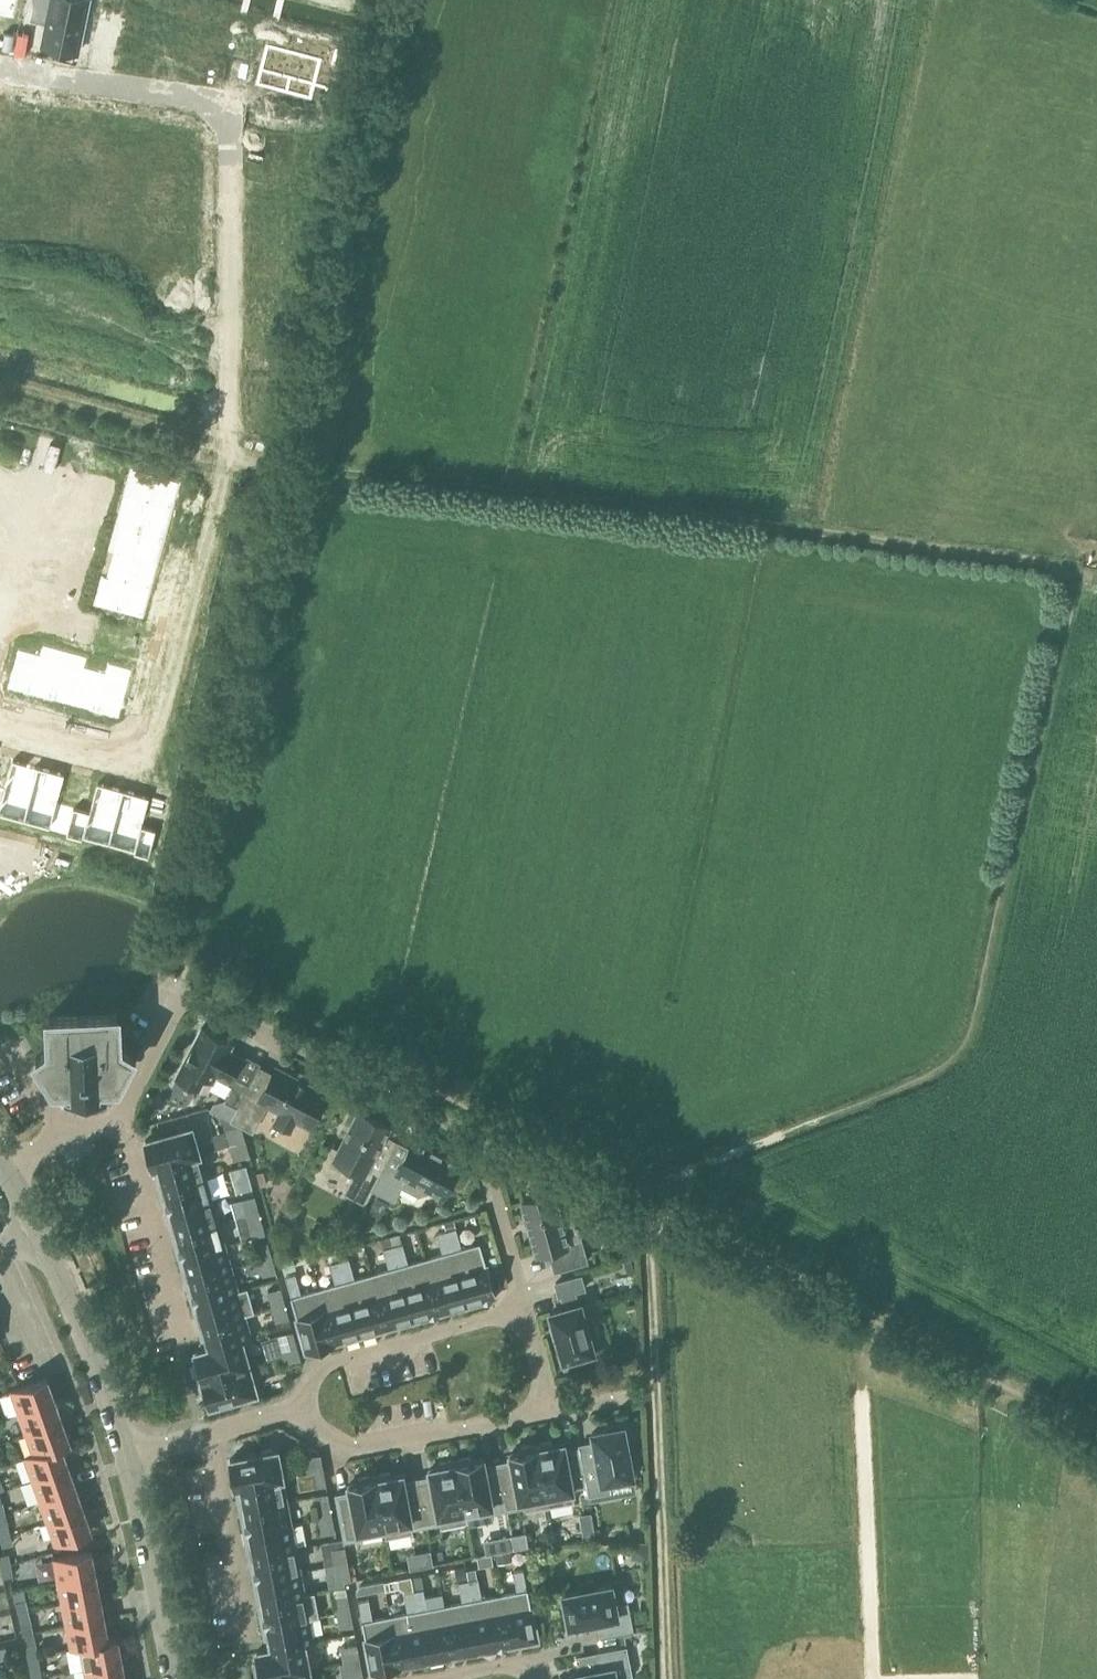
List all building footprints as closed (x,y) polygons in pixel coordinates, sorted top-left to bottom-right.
[(14,19),(18,0),(0,0),(0,16),(14,19)] [(34,6),(50,10),(47,23),(43,45),(78,53),(89,0),(35,0),(34,6)] [(118,5),(106,53),(141,61),(152,13),(118,5)] [(194,22),(183,71),(218,79),(224,49),(228,50),(228,49),(225,48),(229,30),(194,22)] [(267,45),(256,86),(312,100),(322,59),(267,45)] [(277,107),(277,129),(320,129),(320,107),(277,107)] [(138,129),(138,137),(156,137),(156,129),(138,129)] [(34,191),(31,209),(40,211),(43,192),(34,191)] [(43,192),(40,211),(49,212),(52,193),(43,192)] [(80,198),(77,217),(86,218),(89,200),(80,198)] [(89,200),(86,218),(95,220),(98,201),(89,200)] [(84,228),(84,237),(103,237),(103,228),(84,228)] [(54,235),(53,244),(72,247),(73,238),(54,235)] [(53,244),(52,253),(70,256),(72,247),(53,244)] [(10,282),(14,260),(0,258),(0,281),(10,282)] [(47,279),(46,288),(64,291),(66,282),(47,279)] [(6,304),(10,282),(0,281),(0,303),(6,304)] [(46,288),(44,297),(63,300),(64,291),(46,288)] [(69,315),(69,319),(87,322),(89,313),(70,310),(69,315)] [(51,312),(49,321),(68,324),(69,319),(69,315),(51,312)] [(129,498),(174,511),(181,483),(137,470),(129,498)] [(91,476),(87,488),(100,491),(103,479),(91,476)] [(87,488),(84,499),(97,503),(100,491),(87,488)] [(122,525),(166,537),(174,511),(129,498),(122,525)] [(114,552),(159,564),(166,537),(122,525),(114,552)] [(76,529),(73,541),(85,544),(89,532),(76,529)] [(73,541),(69,553),(82,556),(85,544),(73,541)] [(107,579),(152,591),(159,564),(114,552),(107,579)] [(65,568),(62,580),(75,583),(78,571),(65,568)] [(152,591),(107,579),(99,607),(144,619),(152,591)] [(46,602),(41,620),(50,622),(55,604),(46,602)] [(55,604),(50,622),(59,625),(64,607),(55,604)] [(90,614),(85,632),(93,634),(98,616),(90,614)] [(98,616),(93,634),(102,637),(107,618),(98,616)] [(120,622),(115,640),(124,643),(129,624),(120,622)] [(30,696),(41,655),(18,648),(8,645),(2,666),(13,669),(7,690),(30,696)] [(52,702),(52,701),(63,661),(41,655),(30,696),(52,702)] [(52,701),(74,707),(85,666),(63,661),(52,701)] [(74,707),(95,713),(106,672),(85,666),(74,707)] [(95,714),(119,720),(131,679),(106,672),(95,713),(95,714)] [(26,813),(39,766),(11,758),(3,787),(0,786),(0,806),(26,813)] [(39,766),(26,813),(53,820),(50,830),(66,834),(74,806),(59,802),(67,774),(39,766)] [(111,836),(124,789),(96,781),(88,810),(74,806),(66,834),(81,839),(84,828),(111,836)] [(124,789),(111,836),(138,843),(135,854),(150,858),(158,830),(144,826),(152,796),(124,789)] [(110,1082),(119,1082),(134,1053),(132,1052),(132,1053),(120,1046),(119,1013),(117,1013),(52,1016),(52,1015),(50,1015),(51,1048),(39,1056),(37,1057),(55,1084),(63,1084),(64,1094),(111,1092),(110,1082)] [(233,1044),(203,1028),(177,1077),(191,1084),(205,1079),(206,1077),(214,1081),(217,1074),(231,1081),(229,1084),(234,1086),(226,1101),(238,1107),(251,1084),(234,1075),(243,1058),(230,1051),(233,1044)] [(311,1127),(328,1094),(277,1067),(263,1094),(249,1086),(232,1120),(253,1131),(267,1104),(281,1111),(276,1121),(292,1130),(297,1120),(311,1127)] [(367,1203),(374,1189),(383,1172),(382,1171),(370,1165),(390,1126),(360,1110),(339,1150),(334,1148),(327,1162),(326,1166),(328,1169),(335,1173),(339,1173),(342,1170),(346,1162),(359,1169),(346,1192),(367,1203)] [(154,1167),(200,1153),(193,1127),(146,1140),(154,1167)] [(243,1128),(227,1132),(231,1145),(247,1140),(243,1128)] [(430,1147),(415,1139),(400,1169),(388,1163),(391,1158),(389,1157),(382,1171),(383,1172),(374,1189),(396,1201),(404,1185),(420,1194),(429,1191),(431,1187),(444,1194),(460,1163),(445,1155),(446,1153),(445,1151),(433,1145),(431,1145),(430,1147)] [(247,1140),(231,1145),(234,1158),(250,1153),(247,1140)] [(203,1178),(207,1176),(200,1153),(154,1167),(158,1180),(163,1179),(166,1188),(203,1178)] [(247,1165),(231,1169),(238,1192),(253,1188),(250,1175),(247,1165)] [(207,1176),(203,1178),(166,1188),(168,1198),(163,1199),(167,1213),(213,1199),(207,1176)] [(555,1193),(523,1202),(529,1224),(530,1223),(533,1231),(531,1231),(538,1253),(550,1249),(556,1271),(588,1262),(579,1228),(576,1228),(571,1210),(561,1213),(555,1193)] [(260,1211),(256,1198),(243,1202),(247,1214),(260,1211)] [(210,1225),(220,1222),(213,1199),(167,1213),(170,1226),(176,1225),(178,1234),(210,1225)] [(264,1224),(260,1211),(247,1214),(251,1227),(264,1224)] [(455,1219),(445,1221),(448,1231),(457,1228),(455,1219)] [(220,1222),(210,1225),(178,1234),(181,1244),(176,1245),(179,1259),(226,1245),(220,1222)] [(448,1231),(469,1304),(484,1300),(483,1298),(495,1294),(496,1298),(497,1298),(481,1243),(480,1243),(480,1244),(463,1248),(457,1228),(448,1231)] [(427,1259),(441,1310),(453,1306),(454,1309),(469,1304),(448,1231),(438,1233),(444,1254),(427,1259)] [(394,1246),(415,1320),(430,1316),(429,1313),(441,1310),(427,1259),(410,1263),(404,1243),(394,1246)] [(273,1257),(269,1244),(256,1248),(260,1260),(273,1257)] [(191,1280),(233,1268),(226,1245),(179,1259),(183,1272),(188,1271),(191,1280)] [(373,1274),(388,1325),(399,1321),(400,1324),(415,1320),(394,1246),(384,1249),(390,1269),(373,1274)] [(337,1250),(328,1253),(331,1264),(340,1261),(337,1250)] [(277,1269),(273,1257),(260,1260),(264,1273),(277,1269)] [(293,1258),(282,1261),(285,1271),(285,1272),(296,1269),(293,1258)] [(340,1261),(361,1335),(376,1331),(376,1328),(388,1325),(373,1274),(356,1279),(350,1258),(340,1261)] [(319,1289),(334,1340),(346,1337),(347,1339),(361,1335),(340,1261),(331,1264),(337,1284),(319,1289)] [(239,1291),(239,1290),(233,1268),(191,1280),(193,1290),(188,1292),(192,1305),(239,1291)] [(292,1297),(308,1352),(308,1350),(323,1346),(322,1343),(334,1340),(319,1289),(302,1294),(297,1274),(287,1276),(293,1297),(292,1297)] [(563,1295),(567,1308),(551,1312),(565,1360),(595,1352),(582,1304),(579,1304),(576,1292),(586,1289),(582,1276),(557,1283),(560,1296),(563,1295)] [(204,1327),(246,1314),(246,1315),(256,1312),(249,1288),(239,1290),(239,1291),(192,1305),(196,1318),(201,1317),(204,1327)] [(286,1302),(282,1290),(269,1294),(273,1306),(286,1302)] [(290,1315),(286,1302),(273,1306),(277,1319),(290,1315)] [(246,1314),(204,1327),(207,1336),(202,1337),(206,1349),(206,1350),(243,1340),(243,1341),(253,1338),(246,1315),(246,1314)] [(298,1346),(295,1333),(279,1338),(282,1351),(298,1346)] [(206,1349),(203,1350),(196,1352),(199,1363),(194,1364),(199,1380),(250,1365),(243,1341),(243,1340),(206,1350),(206,1349)] [(286,1363),(302,1359),(298,1346),(282,1351),(286,1363)] [(250,1365),(199,1380),(203,1395),(208,1394),(211,1405),(242,1396),(244,1398),(253,1396),(254,1393),(258,1392),(250,1365)] [(344,1411),(424,1394),(428,1415),(439,1413),(432,1376),(341,1396),(344,1411)] [(49,1378),(12,1391),(20,1413),(56,1400),(49,1378)] [(56,1400),(20,1413),(27,1434),(64,1421),(56,1400)] [(64,1421),(27,1434),(35,1455),(63,1446),(72,1443),(64,1421)] [(584,1464),(588,1485),(590,1496),(612,1492),(610,1481),(634,1476),(625,1427),(621,1427),(621,1424),(607,1427),(608,1430),(594,1433),(599,1461),(584,1464)] [(537,1444),(549,1507),(576,1502),(574,1488),(588,1485),(584,1464),(581,1448),(566,1450),(565,1444),(554,1446),(553,1441),(537,1444)] [(507,1502),(506,1502),(507,1511),(522,1509),(522,1512),(549,1507),(537,1444),(521,1447),(522,1452),(511,1454),(512,1461),(499,1463),(507,1502)] [(35,1455),(26,1458),(34,1479),(70,1467),(63,1446),(35,1455)] [(236,1486),(284,1477),(278,1450),(274,1451),(272,1449),(263,1451),(262,1453),(231,1459),(236,1486)] [(325,1469),(322,1456),(306,1460),(308,1473),(325,1469)] [(472,1456),(456,1459),(466,1512),(467,1511),(491,1507),(493,1514),(507,1511),(506,1502),(507,1502),(499,1463),(485,1466),(484,1459),(473,1461),(472,1456)] [(466,1512),(456,1459),(441,1462),(442,1467),(430,1469),(432,1476),(418,1479),(427,1526),(441,1523),(442,1526),(441,1526),(441,1528),(469,1522),(469,1521),(467,1511),(466,1512)] [(70,1467),(34,1479),(41,1501),(77,1488),(70,1467)] [(327,1482),(325,1469),(308,1473),(311,1486),(327,1482)] [(427,1526),(418,1479),(405,1481),(404,1475),(392,1477),(391,1472),(376,1475),(386,1527),(385,1527),(387,1537),(387,1538),(415,1533),(414,1531),(414,1528),(427,1526)] [(351,1492),(337,1494),(346,1541),(362,1538),(360,1532),(385,1527),(386,1527),(376,1475),(360,1478),(361,1483),(350,1485),(351,1492)] [(284,1477),(236,1486),(239,1500),(244,1499),(246,1509),(288,1501),(284,1477)] [(49,1523),(85,1510),(77,1488),(41,1501),(49,1523)] [(288,1501),(246,1509),(248,1519),(243,1520),(245,1533),(293,1524),(288,1501)] [(320,1519),(333,1516),(331,1503),(318,1506),(320,1519)] [(56,1544),(93,1531),(85,1510),(49,1523),(56,1544)] [(8,1524),(6,1514),(0,1515),(0,1526),(8,1524)] [(323,1532),(336,1529),(333,1516),(320,1519),(323,1532)] [(11,1543),(34,1539),(32,1524),(9,1528),(11,1543)] [(255,1556),(297,1548),(293,1524),(245,1533),(248,1547),(253,1546),(255,1556)] [(511,1537),(501,1539),(503,1552),(511,1550),(513,1550),(511,1537)] [(254,1580),(302,1572),(297,1548),(255,1556),(257,1565),(252,1566),(254,1580)] [(346,1549),(333,1551),(336,1565),(349,1563),(346,1549)] [(503,1552),(496,1553),(498,1563),(513,1561),(511,1550),(503,1552)] [(93,1552),(55,1559),(59,1582),(97,1574),(93,1552)] [(0,1555),(0,1561),(1,1567),(11,1563),(9,1553),(0,1555)] [(486,1575),(481,1554),(466,1559),(472,1579),(486,1575)] [(4,1578),(14,1575),(11,1563),(1,1567),(4,1578)] [(338,1577),(351,1575),(349,1563),(336,1565),(338,1577)] [(467,1567),(457,1569),(460,1582),(470,1580),(468,1570),(467,1567)] [(501,1595),(510,1643),(537,1637),(538,1642),(539,1642),(529,1590),(528,1590),(525,1570),(514,1572),(518,1592),(501,1595)] [(264,1603),(306,1595),(306,1594),(302,1572),(254,1580),(257,1594),(262,1593),(264,1603)] [(97,1574),(59,1582),(63,1604),(101,1597),(97,1574)] [(470,1580),(483,1648),(510,1643),(501,1595),(483,1598),(479,1578),(470,1580)] [(446,1605),(455,1653),(483,1648),(470,1580),(460,1582),(464,1602),(446,1605)] [(386,1584),(362,1589),(359,1594),(359,1598),(388,1592),(386,1584)] [(564,1595),(565,1599),(562,1599),(564,1610),(567,1609),(570,1626),(603,1620),(607,1637),(635,1632),(630,1602),(617,1604),(613,1586),(564,1595)] [(415,1591),(428,1658),(455,1653),(446,1605),(429,1609),(425,1589),(415,1591)] [(391,1616),(400,1664),(428,1658),(415,1591),(405,1593),(409,1613),(391,1616)] [(311,1618),(311,1619),(321,1617),(316,1592),(306,1594),(306,1595),(264,1603),(266,1612),(261,1613),(263,1627),(311,1618)] [(67,1626),(106,1619),(101,1597),(63,1604),(67,1626)] [(349,1597),(336,1600),(338,1613),(351,1610),(349,1597)] [(26,1599),(16,1602),(19,1613),(29,1611),(26,1599)] [(400,1664),(391,1616),(374,1619),(370,1599),(360,1601),(364,1621),(363,1621),(373,1673),(374,1673),(373,1669),(400,1664)] [(351,1610),(338,1613),(341,1626),(354,1623),(351,1610)] [(29,1611),(19,1613),(22,1624),(32,1621),(29,1611)] [(315,1642),(311,1619),(311,1618),(263,1627),(266,1641),(271,1640),(273,1649),(305,1643),(305,1644),(315,1642)] [(106,1619),(67,1626),(72,1649),(81,1647),(81,1646),(110,1641),(110,1640),(106,1619)] [(119,1638),(110,1640),(110,1641),(81,1646),(81,1647),(85,1669),(123,1662),(119,1638)] [(28,1657),(39,1655),(36,1643),(26,1645),(28,1657)] [(258,1651),(260,1663),(255,1664),(258,1678),(260,1678),(310,1669),(305,1644),(305,1643),(273,1649),(258,1651)] [(345,1663),(361,1660),(359,1646),(342,1650),(345,1663)] [(7,1647),(0,1649),(0,1659),(10,1657),(7,1647)] [(567,1678),(617,1678),(634,1676),(634,1675),(630,1675),(628,1665),(631,1664),(628,1647),(599,1652),(602,1669),(566,1676),(567,1678)] [(31,1668),(41,1666),(39,1655),(28,1657),(31,1668)] [(361,1660),(345,1663),(347,1676),(364,1673),(361,1660)] [(85,1669),(87,1678),(127,1678),(123,1662),(85,1669)] [(260,1678),(312,1678),(310,1669),(260,1678)]
